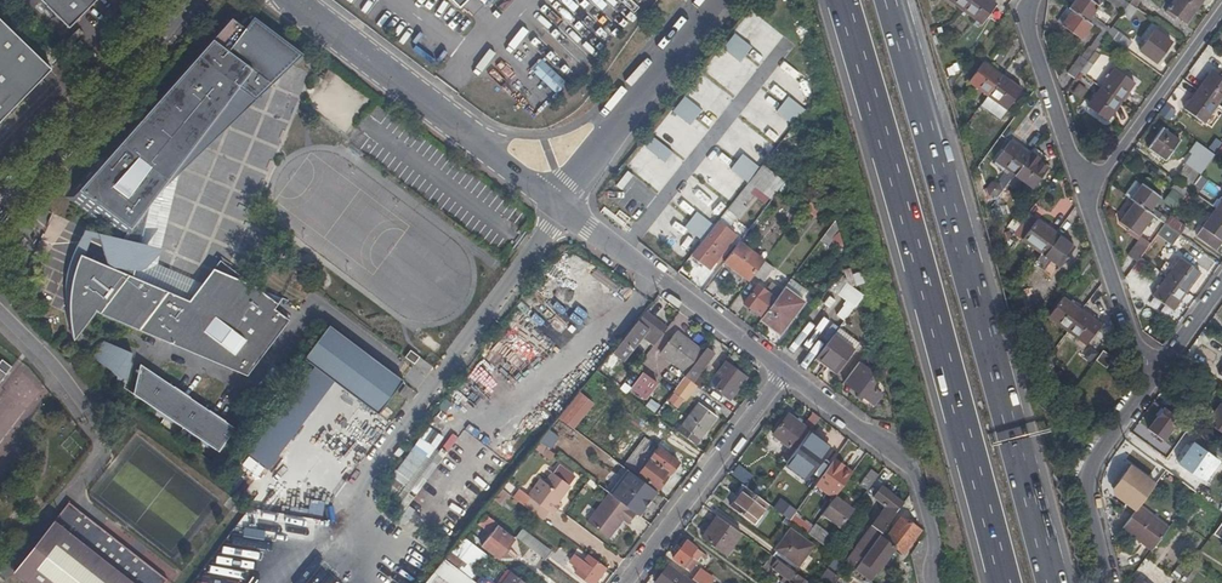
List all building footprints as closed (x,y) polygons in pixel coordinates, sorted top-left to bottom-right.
[(69,28),(97,0),(41,0),(69,28)] [(963,10),(971,0),(949,0),(963,10)] [(963,10),(982,24),(996,4),(991,0),(971,0),(963,10)] [(1069,8),(1075,13),(1088,22),(1102,2),(1100,0),(1075,0),(1069,8)] [(1123,11),(1129,3),(1125,0),(1108,0),(1123,11)] [(1136,8),(1140,3),(1136,0),(1131,0),(1129,3),(1136,8)] [(1187,0),(1175,0),(1166,12),(1174,18),(1176,15),(1186,23),(1197,7),(1187,0)] [(1082,39),(1092,25),(1088,22),(1075,13),(1064,27),(1082,39)] [(71,330),(74,341),(96,312),(200,356),(203,352),(217,363),(248,376),(290,320),(275,309),(283,298),(214,269),(190,301),(133,277),(136,269),(140,270),(145,268),(148,266),(150,262),(151,259),(151,254),(149,249),(146,245),(141,243),(150,205),(215,119),(210,115),(215,109),(220,112),(239,87),(256,100),(303,54),(254,17),(245,29),(232,19),(105,161),(101,156),(65,197),(123,241),(110,267),(81,254),(77,264),(72,282),(70,297),(77,301),(69,310),(70,321),(71,330)] [(703,71),(735,95),(752,73),(739,63),(751,47),(741,39),(753,24),(744,17),(703,71)] [(52,69),(0,19),(0,122),(52,69)] [(1106,35),(1126,49),(1132,41),(1112,27),(1106,35)] [(1172,42),(1155,30),(1141,49),(1158,62),(1172,42)] [(1095,51),(1106,35),(1101,31),(1090,47),(1089,47),(1081,57),(1087,61),(1095,51)] [(1100,55),(1095,51),(1087,61),(1080,71),(1085,76),(1100,55)] [(1067,73),(1075,78),(1080,71),(1087,61),(1081,57),(1079,56),(1067,73)] [(554,96),(565,84),(538,58),(527,70),(554,96)] [(989,96),(1003,76),(984,62),(970,82),(989,96)] [(1101,87),(1121,102),(1135,83),(1115,68),(1101,87)] [(1217,104),(1221,98),(1221,78),(1212,71),(1198,90),(1217,104)] [(989,96),(982,105),(1000,119),(1022,90),(1003,76),(989,96)] [(1080,100),(1086,89),(1077,84),(1071,95),(1080,100)] [(1107,121),(1121,102),(1101,87),(1087,106),(1107,121)] [(749,109),(742,117),(773,142),(787,125),(768,110),(775,102),(760,90),(746,107),(749,109)] [(1204,122),(1217,104),(1198,90),(1184,108),(1204,122)] [(682,96),(671,111),(689,125),(701,110),(682,96)] [(792,126),(804,110),(787,96),(774,112),(792,126)] [(1166,103),(1157,113),(1168,122),(1176,111),(1166,103)] [(215,119),(220,112),(215,109),(210,115),(215,119)] [(1180,141),(1163,128),(1149,148),(1166,161),(1180,141)] [(653,137),(627,164),(656,191),(682,163),(653,137)] [(751,139),(746,144),(758,156),(763,151),(751,139)] [(997,161),(1015,175),(1030,155),(1011,141),(997,161)] [(746,182),(757,166),(739,154),(729,171),(746,182)] [(1030,155),(1015,175),(1034,188),(1049,169),(1030,155)] [(1191,186),(1200,174),(1185,163),(1174,178),(1176,179),(1189,189),(1191,186)] [(762,166),(750,182),(772,200),(785,183),(762,166)] [(621,190),(632,177),(626,171),(614,185),(621,190)] [(1184,196),(1189,189),(1176,179),(1171,187),(1184,196)] [(986,195),(997,197),(1000,183),(989,180),(986,195)] [(1131,199),(1141,185),(1135,180),(1125,194),(1131,199)] [(1201,190),(1212,197),(1218,189),(1207,181),(1201,190)] [(1150,212),(1154,207),(1161,197),(1142,183),(1141,185),(1131,199),(1136,203),(1150,212)] [(1219,205),(1191,186),(1189,189),(1216,209),(1219,205)] [(822,211),(811,202),(805,209),(807,210),(796,225),(803,230),(814,215),(817,218),(822,211)] [(1138,236),(1153,215),(1150,212),(1136,203),(1121,223),(1138,236)] [(1153,215),(1164,223),(1169,217),(1154,207),(1150,212),(1153,215)] [(1221,242),(1221,213),(1216,209),(1197,235),(1216,249),(1221,242)] [(696,237),(708,222),(694,212),(682,227),(696,237)] [(1056,234),(1029,214),(1015,233),(1042,253),(1056,234)] [(1164,223),(1180,235),(1187,226),(1170,215),(1169,217),(1164,223)] [(718,222),(691,255),(711,270),(737,237),(718,222)] [(839,232),(836,222),(820,242),(827,247),(839,232)] [(1042,253),(1034,264),(1044,271),(1051,260),(1060,267),(1075,247),(1056,234),(1042,253)] [(1139,257),(1150,243),(1140,237),(1127,255),(1136,262),(1139,257)] [(740,242),(724,263),(750,281),(754,277),(764,263),(765,262),(740,242)] [(1166,277),(1186,291),(1200,272),(1180,258),(1166,277)] [(764,263),(754,277),(762,282),(772,269),(764,263)] [(1172,310),(1186,291),(1166,277),(1153,295),(1172,310)] [(784,289),(797,299),(803,291),(790,281),(784,289)] [(594,290),(587,297),(574,283),(556,299),(561,305),(567,300),(584,318),(603,300),(594,290)] [(773,284),(766,293),(775,299),(782,291),(773,284)] [(775,299),(766,293),(757,286),(744,304),(761,317),(775,299)] [(784,289),(760,320),(780,335),(803,303),(797,299),(784,289)] [(77,301),(70,297),(69,310),(77,301)] [(1067,331),(1082,311),(1063,297),(1049,317),(1067,331)] [(1101,325),(1082,311),(1067,331),(1086,345),(1101,325)] [(645,313),(613,354),(621,361),(641,336),(654,346),(667,330),(645,313)] [(329,324),(304,356),(315,366),(334,381),(379,412),(405,378),(329,324)] [(661,353),(688,373),(704,353),(677,333),(661,353)] [(855,350),(834,334),(817,356),(838,372),(855,350)] [(119,347),(118,349),(115,348),(116,346),(104,341),(93,357),(128,382),(132,363),(130,362),(132,353),(119,347)] [(714,354),(707,348),(704,353),(688,373),(685,377),(693,382),(714,354)] [(414,364),(428,374),(433,366),(411,350),(405,357),(414,364)] [(1103,351),(1096,361),(1106,368),(1114,358),(1103,351)] [(200,356),(217,363),(203,352),(200,356)] [(613,354),(598,372),(621,389),(625,383),(612,373),(621,361),(613,354)] [(1044,362),(1048,375),(1057,363),(1048,357),(1044,362)] [(2,360),(0,362),(0,383),(12,367),(2,360)] [(859,360),(842,382),(874,405),(883,394),(872,386),(875,383),(869,367),(859,360)] [(730,401),(747,378),(726,362),(716,375),(722,380),(715,389),(730,401)] [(219,452),(235,428),(141,364),(133,394),(219,452)] [(315,366),(248,453),(267,468),(334,381),(315,366)] [(656,385),(642,374),(631,389),(645,400),(656,385)] [(685,377),(675,390),(687,399),(697,385),(693,382),(685,377)] [(657,393),(647,408),(655,413),(665,398),(657,393)] [(577,398),(560,419),(568,425),(585,404),(577,398)] [(1221,403),(1208,422),(1221,432),(1221,403)] [(700,404),(678,432),(696,446),(717,418),(700,404)] [(820,417),(814,413),(804,426),(788,414),(773,434),(790,447),(782,458),(787,463),(820,417)] [(419,432),(433,443),(447,425),(433,414),(419,432)] [(1179,424),(1165,414),(1150,435),(1163,445),(1179,424)] [(827,459),(828,457),(835,447),(816,433),(802,452),(821,466),(827,459)] [(444,454),(417,436),(389,479),(416,496),(444,454)] [(489,466),(500,445),(494,441),(488,451),(480,447),(474,458),(489,466)] [(642,457),(649,462),(637,477),(658,492),(679,464),(652,443),(642,457)] [(1213,457),(1193,443),(1179,462),(1199,476),(1213,457)] [(818,470),(824,475),(832,463),(827,459),(821,466),(818,470)] [(824,475),(822,477),(817,484),(835,497),(838,494),(851,476),(852,474),(834,460),(832,463),(824,475)] [(1139,506),(1155,484),(1129,465),(1112,488),(1113,495),(1135,512),(1139,506)] [(530,499),(525,507),(545,522),(550,514),(555,517),(564,506),(558,502),(576,478),(559,466),(554,473),(552,471),(546,478),(542,475),(526,496),(530,499)] [(875,481),(879,475),(871,469),(860,484),(868,490),(875,481)] [(629,471),(611,497),(637,514),(640,517),(658,492),(637,477),(629,471)] [(246,492),(250,480),(242,477),(238,489),(246,492)] [(868,490),(867,492),(873,497),(881,486),(875,481),(868,490)] [(761,499),(743,485),(733,498),(736,500),(731,508),(750,522),(756,515),(759,517),(768,504),(761,499)] [(881,486),(873,497),(876,499),(874,502),(882,508),(884,505),(887,507),(873,526),(875,527),(865,540),(872,546),(882,532),(881,531),(903,502),(881,486)] [(503,491),(495,500),(501,504),(507,498),(509,499),(511,497),(503,491)] [(835,497),(822,515),(841,528),(856,507),(838,494),(835,497)] [(611,497),(609,495),(587,523),(609,540),(623,521),(628,525),(637,514),(611,497)] [(779,499),(772,509),(787,521),(795,510),(779,499)] [(306,517),(322,517),(323,503),(307,502),(306,517)] [(14,572),(28,582),(165,582),(167,580),(68,503),(14,572)] [(1135,512),(1122,528),(1152,551),(1169,528),(1139,506),(1135,512)] [(756,515),(750,522),(753,525),(759,517),(756,515)] [(497,528),(499,525),(486,516),(481,524),(493,533),(497,528)] [(885,539),(897,548),(904,553),(921,531),(921,530),(901,516),(885,539)] [(742,535),(719,517),(703,538),(727,555),(742,535)] [(1213,536),(1221,541),(1221,520),(1213,536)] [(822,544),(828,533),(813,524),(806,535),(822,544)] [(514,541),(497,528),(493,533),(482,547),(499,560),(514,541)] [(785,566),(794,573),(813,548),(791,531),(777,551),(773,557),(777,560),(785,566)] [(528,534),(521,542),(546,561),(552,553),(528,534)] [(880,536),(856,570),(871,582),(897,548),(885,539),(880,536)] [(448,555),(470,576),(486,560),(463,539),(448,555)] [(706,556),(687,542),(673,560),(685,569),(686,568),(690,571),(701,556),(704,558),(706,556)] [(579,570),(576,574),(588,582),(597,582),(606,570),(589,557),(584,563),(576,557),(571,564),(579,570)] [(1171,576),(1177,581),(1184,572),(1191,563),(1185,558),(1171,576)] [(794,573),(785,566),(777,560),(772,566),(793,581),(792,582),(809,582),(794,573)] [(438,572),(452,582),(475,582),(446,561),(438,572)] [(685,576),(684,578),(668,567),(662,575),(659,578),(656,582),(695,582),(685,576)] [(823,582),(832,582),(836,576),(825,569),(818,580),(823,582)] [(695,582),(710,582),(713,579),(702,571),(693,582),(695,582)] [(513,574),(506,582),(524,582),(513,574)]
